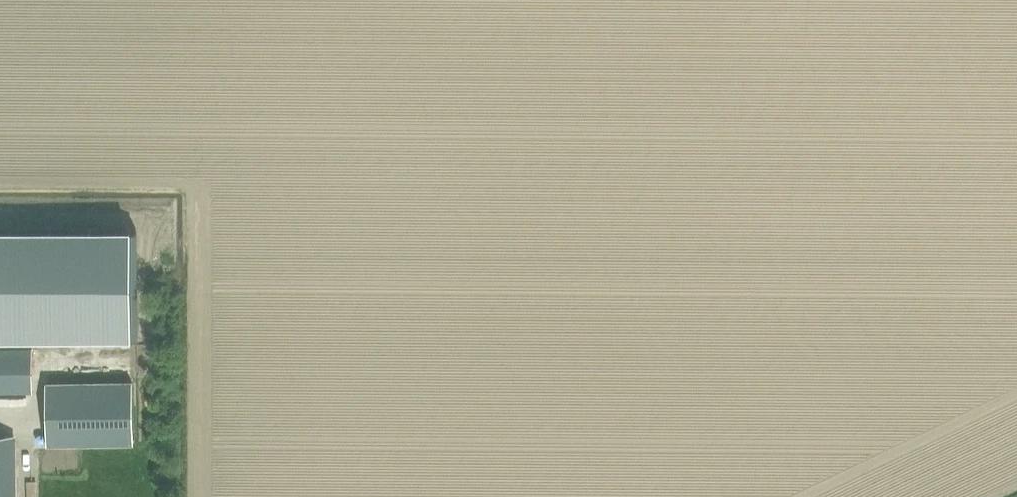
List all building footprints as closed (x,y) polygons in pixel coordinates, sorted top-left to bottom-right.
[(132,302),(132,194),(0,195),(0,303),(132,302)] [(18,339),(18,321),(0,321),(0,339),(18,339)] [(32,351),(0,351),(0,393),(32,394),(32,351)] [(133,445),(133,382),(45,382),(46,445),(133,445)] [(13,437),(0,437),(0,496),(13,496),(13,437)]
